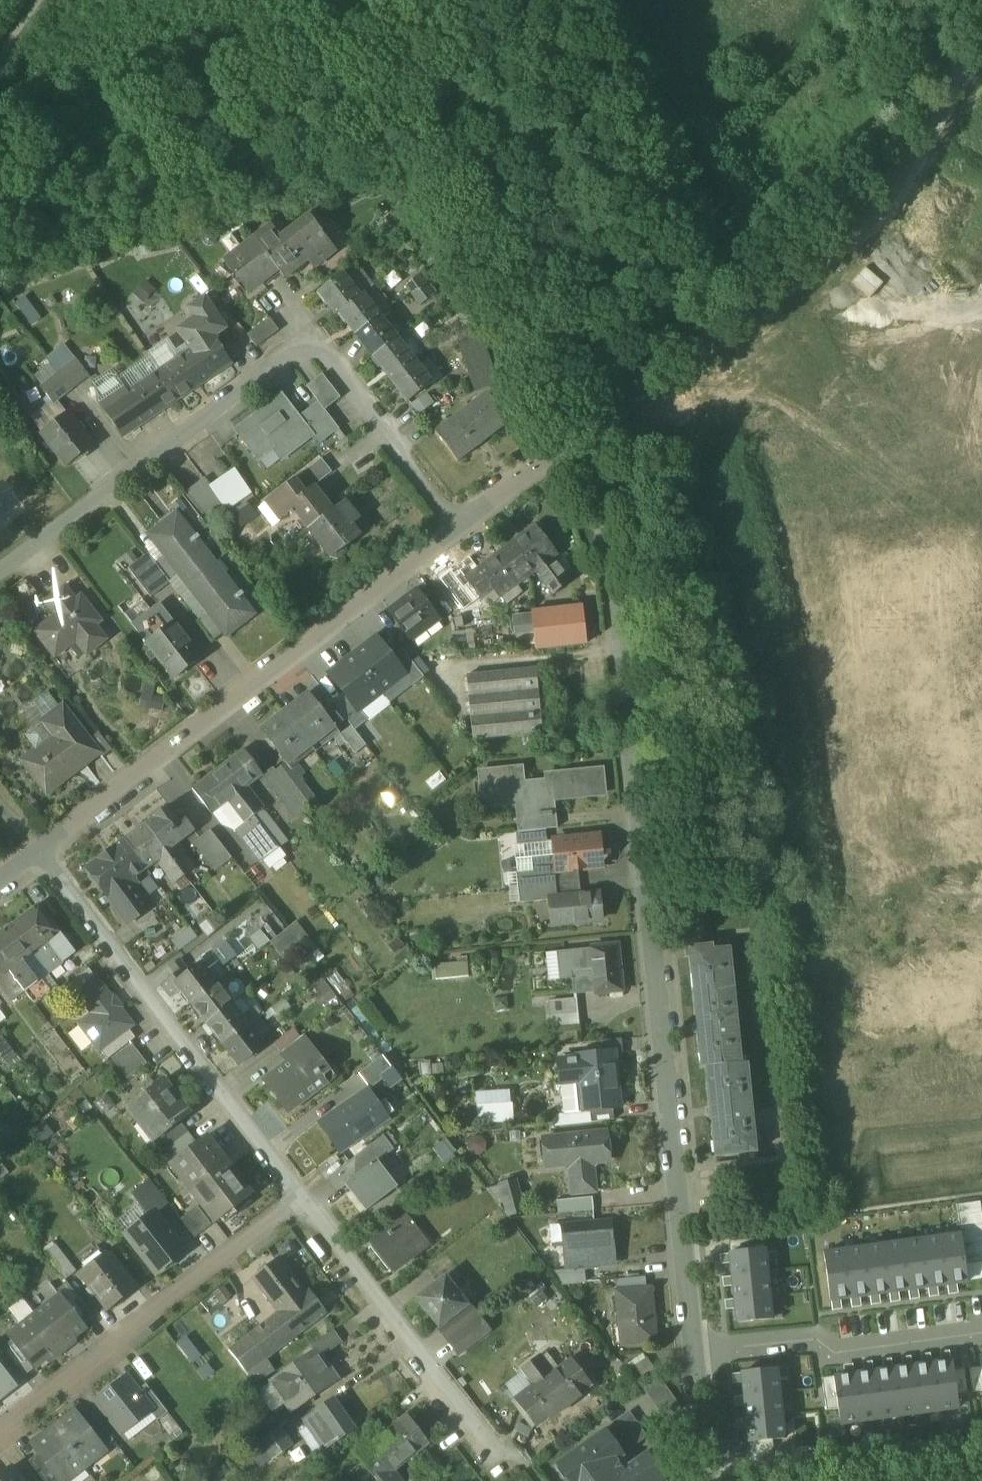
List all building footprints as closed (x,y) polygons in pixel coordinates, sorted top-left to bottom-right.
[(288,234),(308,259),(314,267),(335,252),(309,217),(288,234)] [(308,259),(288,234),(280,240),(270,227),(254,239),(278,270),(284,277),(308,259)] [(278,270),(254,239),(227,260),(251,291),(278,270)] [(351,267),(342,274),(347,281),(357,274),(355,271),(351,267)] [(342,274),(319,291),(337,315),(340,312),(339,312),(359,297),(359,296),(347,281),(342,274)] [(426,286),(419,276),(406,286),(414,295),(426,286)] [(426,286),(414,295),(421,305),(434,295),(426,286)] [(372,287),(362,294),(368,301),(377,294),(372,287)] [(359,297),(339,312),(340,312),(357,334),(380,317),(368,301),(362,294),(359,296),(359,297)] [(224,328),(211,309),(199,317),(212,337),(213,336),(224,328)] [(389,309),(379,316),(380,317),(385,323),(394,316),(389,309)] [(203,342),(193,349),(160,371),(179,399),(212,377),(231,364),(212,337),(199,317),(190,323),(203,342)] [(380,317),(357,334),(374,356),(397,339),(385,323),(380,317)] [(270,318),(247,335),(257,348),(280,331),(270,318)] [(476,323),(456,331),(459,341),(480,334),(476,323)] [(406,331),(396,338),(397,339),(402,346),(411,338),(406,331)] [(459,341),(458,342),(462,352),(484,344),(480,334),(459,341)] [(397,339),(374,356),(391,379),(414,361),(402,346),(397,339)] [(484,344),(462,352),(466,362),(487,354),(484,344)] [(61,346),(46,358),(57,372),(73,360),(61,346)] [(423,353),(414,361),(419,368),(429,361),(423,353)] [(487,354),(466,362),(469,371),(491,363),(487,354)] [(89,377),(74,359),(57,372),(56,374),(70,392),(89,377)] [(414,361),(391,379),(408,401),(431,384),(419,368),(414,361)] [(491,363),(469,371),(473,381),(495,373),(491,363)] [(128,393),(126,394),(145,422),(179,399),(160,371),(128,393)] [(495,373),(473,381),(476,391),(498,383),(495,373)] [(56,374),(39,386),(54,405),(70,392),(56,374)] [(122,384),(98,401),(122,438),(145,422),(126,394),(128,393),(122,384)] [(487,393),(435,432),(458,462),(509,423),(487,393)] [(312,436),(282,396),(237,430),(259,458),(274,448),(282,459),(312,436)] [(90,444),(66,413),(40,433),(64,465),(90,444)] [(322,458),(304,472),(314,485),(332,472),(322,458)] [(304,472),(270,498),(284,516),(294,509),(290,504),(314,485),(304,472)] [(204,478),(183,495),(206,524),(227,507),(204,478)] [(314,485),(290,504),(294,509),(310,530),(334,511),(314,485)] [(334,511),(310,530),(331,557),(332,557),(337,559),(346,552),(345,546),(360,535),(351,523),(357,519),(345,503),(334,511)] [(193,538),(174,514),(146,536),(162,556),(178,577),(185,586),(213,564),(195,541),(198,539),(196,536),(193,538)] [(556,554),(535,527),(505,550),(526,577),(536,570),(553,593),(569,581),(551,558),(556,554)] [(505,550),(467,579),(481,598),(493,588),(500,597),(526,577),(505,550)] [(148,553),(128,569),(151,598),(171,583),(154,562),(148,553)] [(178,577),(162,556),(154,562),(171,583),(178,577)] [(213,564),(185,586),(192,594),(209,615),(226,636),(253,615),(240,598),(242,595),(241,593),(238,595),(213,564)] [(467,579),(440,599),(455,618),(481,598),(467,579)] [(75,602),(64,588),(46,602),(57,616),(37,631),(55,655),(76,640),(86,653),(104,640),(93,626),(99,622),(81,598),(75,602)] [(416,591),(389,611),(411,640),(438,620),(416,591)] [(209,615),(192,594),(184,600),(201,621),(209,615)] [(161,605),(133,626),(147,643),(146,644),(173,679),(202,658),(175,622),(174,622),(161,605)] [(582,606),(533,611),(535,633),(537,650),(586,644),(582,606)] [(533,611),(516,613),(517,617),(515,617),(517,635),(535,633),(533,611)] [(392,657),(377,638),(364,648),(364,649),(354,657),(381,692),(403,676),(404,675),(391,659),(393,658),(392,657)] [(424,677),(402,649),(392,657),(393,658),(391,659),(404,675),(403,676),(412,687),(424,677)] [(381,692),(354,657),(344,665),(343,664),(329,674),(344,693),(345,695),(347,694),(359,709),(360,709),(381,692)] [(536,668),(469,675),(474,741),(543,733),(543,732),(538,683),(536,668)] [(551,732),(547,682),(538,683),(543,732),(551,732)] [(153,694),(154,683),(145,683),(143,705),(163,706),(164,695),(153,694)] [(53,738),(22,762),(47,794),(72,774),(66,766),(78,757),(80,760),(96,748),(64,706),(60,709),(48,693),(35,703),(48,718),(42,723),(53,738)] [(359,709),(347,694),(345,695),(344,693),(333,702),(352,726),(355,731),(368,720),(360,709),(359,709)] [(315,699),(290,718),(311,745),(312,747),(337,727),(315,699)] [(290,718),(289,717),(265,735),(287,763),(311,745),(290,718)] [(355,731),(352,726),(341,735),(355,754),(366,745),(355,731)] [(244,750),(219,770),(255,817),(265,809),(249,787),(264,775),(244,750)] [(287,763),(276,772),(281,778),(293,770),(287,763)] [(305,774),(298,765),(293,770),(300,779),(305,774)] [(549,780),(525,782),(523,766),(482,771),(485,804),(486,804),(485,798),(498,797),(499,802),(524,800),(526,816),(553,814),(551,792),(560,791),(561,795),(605,790),(602,767),(548,773),(549,780)] [(219,770),(193,790),(213,815),(215,814),(224,825),(230,820),(262,862),(280,849),(255,817),(219,770)] [(300,779),(293,770),(281,778),(296,798),(307,789),(300,779)] [(296,798),(281,778),(271,786),(272,786),(291,813),(292,813),(296,819),(306,811),(296,798)] [(318,802),(307,789),(296,798),(306,811),(318,802)] [(175,801),(156,816),(155,818),(148,823),(170,852),(178,846),(198,831),(175,801)] [(553,814),(526,816),(527,831),(546,830),(554,829),(553,814)] [(170,852),(148,823),(127,840),(148,868),(161,858),(170,852)] [(527,831),(518,832),(516,832),(517,846),(522,846),(522,844),(548,842),(546,830),(527,831)] [(232,859),(210,831),(193,845),(214,872),(232,859)] [(548,842),(522,844),(522,846),(523,846),(525,858),(523,858),(524,858),(555,855),(557,872),(579,869),(603,867),(602,863),(607,857),(601,852),(599,836),(548,842)] [(127,840),(95,864),(92,874),(110,897),(135,878),(148,868),(127,840)] [(194,868),(178,846),(170,852),(187,874),(194,868)] [(187,874),(170,852),(161,858),(163,864),(176,882),(187,874)] [(523,858),(515,859),(515,861),(516,861),(517,872),(516,873),(518,888),(555,884),(554,872),(557,872),(555,855),(524,858),(523,858)] [(557,872),(554,872),(555,884),(580,882),(579,869),(557,872)] [(135,878),(110,897),(130,923),(147,910),(151,906),(143,895),(136,886),(139,884),(135,878)] [(580,882),(555,884),(557,898),(581,895),(580,882)] [(581,895),(557,898),(555,884),(518,888),(520,903),(550,900),(551,909),(558,909),(560,924),(602,920),(599,894),(581,895)] [(156,885),(143,895),(151,906),(147,910),(151,914),(167,902),(168,901),(156,885)] [(261,893),(252,901),(259,909),(252,915),(271,939),(287,926),(261,893)] [(167,902),(151,914),(164,932),(180,920),(167,902)] [(76,950),(40,905),(36,908),(32,907),(20,916),(21,920),(12,926),(34,953),(50,941),(64,959),(76,950)] [(319,951),(297,922),(287,929),(288,930),(303,949),(309,958),(319,951)] [(0,936),(0,957),(25,989),(37,980),(27,967),(19,965),(34,953),(12,926),(0,936)] [(190,926),(172,938),(178,947),(196,936),(190,926)] [(288,930),(271,942),(287,962),(303,949),(288,930)] [(696,1008),(736,1005),(730,947),(713,949),(712,944),(690,946),(696,1008)] [(618,945),(564,950),(566,971),(575,970),(577,992),(623,987),(618,945)] [(204,960),(201,962),(180,977),(177,973),(161,985),(170,997),(180,990),(191,1003),(217,983),(225,977),(227,975),(218,963),(220,961),(212,951),(202,958),(204,960)] [(0,957),(0,982),(15,1001),(27,991),(25,989),(0,957)] [(467,961),(435,964),(436,979),(468,977),(467,961)] [(350,990),(337,973),(328,979),(341,997),(350,990)] [(134,1022),(97,975),(78,990),(93,1011),(81,1021),(92,1036),(101,1048),(134,1022)] [(217,983),(191,1003),(207,1024),(233,1004),(221,988),(229,982),(225,977),(217,983)] [(303,985),(282,1000),(290,1011),(303,1002),(304,1002),(301,998),(309,993),(303,985)] [(576,998),(549,1001),(551,1015),(578,1012),(576,998)] [(233,1004),(207,1024),(222,1045),(249,1024),(249,1025),(264,1014),(264,1013),(261,1015),(255,1006),(242,1016),(233,1004)] [(736,1005),(696,1008),(702,1067),(707,1066),(741,1062),(736,1005)] [(579,1027),(578,1012),(551,1015),(552,1030),(579,1027)] [(249,1025),(249,1024),(222,1045),(239,1066),(265,1045),(249,1025)] [(3,1053),(14,1045),(0,1027),(0,1049),(3,1053)] [(293,1028),(274,1043),(281,1052),(300,1038),(293,1028)] [(303,1036),(281,1053),(288,1061),(309,1045),(303,1036)] [(622,1039),(593,1042),(594,1052),(616,1050),(623,1049),(622,1039)] [(131,1045),(111,1062),(125,1080),(146,1063),(131,1045)] [(288,1061),(265,1079),(288,1110),(327,1081),(318,1070),(324,1065),(309,1045),(288,1061)] [(594,1052),(581,1053),(581,1057),(560,1059),(563,1084),(584,1082),(586,1110),(590,1109),(613,1107),(622,1106),(616,1050),(594,1052)] [(385,1075),(393,1085),(403,1077),(384,1051),(359,1070),(370,1085),(385,1075)] [(741,1062),(707,1066),(715,1156),(757,1152),(748,1062),(741,1062)] [(167,1079),(130,1106),(156,1141),(163,1136),(182,1122),(193,1114),(167,1079)] [(477,1088),(478,1119),(513,1118),(512,1087),(477,1088)] [(354,1102),(339,1111),(338,1110),(323,1120),(341,1147),(382,1121),(374,1109),(379,1106),(369,1090),(353,1100),(354,1102)] [(613,1107),(590,1109),(591,1122),(614,1119),(613,1107)] [(182,1122),(163,1136),(171,1148),(191,1133),(182,1122)] [(191,1133),(171,1148),(179,1159),(199,1144),(191,1133)] [(606,1133),(544,1139),(546,1157),(568,1155),(572,1193),(596,1191),(592,1154),(608,1152),(606,1133)] [(253,1195),(210,1136),(199,1144),(179,1159),(175,1162),(218,1221),(253,1195)] [(394,1150),(384,1136),(355,1157),(365,1170),(377,1160),(378,1162),(394,1150)] [(378,1162),(377,1160),(365,1170),(346,1185),(366,1211),(398,1187),(378,1162)] [(518,1180),(501,1184),(509,1217),(526,1212),(518,1180)] [(168,1203),(151,1181),(133,1195),(149,1216),(156,1211),(156,1212),(168,1203)] [(593,1197),(568,1199),(570,1212),(594,1210),(593,1197)] [(981,1213),(981,1208),(980,1202),(957,1205),(958,1216),(981,1213)] [(211,1225),(196,1206),(180,1218),(195,1238),(211,1225)] [(149,1216),(126,1234),(157,1273),(164,1268),(168,1269),(175,1264),(175,1259),(186,1251),(156,1212),(156,1211),(149,1216)] [(958,1216),(960,1228),(981,1225),(981,1213),(958,1216)] [(431,1246),(405,1214),(368,1243),(394,1276),(431,1246)] [(611,1221),(551,1226),(552,1242),(553,1242),(553,1247),(564,1246),(565,1253),(567,1270),(567,1271),(584,1269),(599,1268),(598,1258),(615,1256),(611,1221)] [(960,1228),(961,1235),(962,1240),(981,1237),(981,1225),(960,1228)] [(941,1237),(948,1285),(956,1284),(967,1282),(965,1263),(963,1252),(962,1240),(961,1235),(941,1237)] [(937,1286),(948,1285),(941,1237),(922,1240),(928,1288),(937,1286)] [(963,1252),(981,1249),(981,1237),(962,1240),(963,1252)] [(731,1253),(753,1250),(752,1239),(730,1241),(731,1247),(731,1253)] [(903,1242),(909,1290),(917,1289),(928,1288),(922,1240),(903,1242)] [(58,1241),(44,1252),(63,1276),(77,1265),(58,1241)] [(903,1242),(883,1245),(889,1293),(898,1292),(909,1290),(903,1242)] [(864,1247),(870,1295),(878,1294),(889,1293),(883,1245),(864,1247)] [(864,1247),(845,1250),(851,1298),(860,1297),(870,1295),(864,1247)] [(731,1277),(769,1273),(766,1249),(753,1250),(731,1253),(729,1253),(730,1262),(731,1277)] [(963,1252),(965,1263),(981,1261),(981,1249),(963,1252)] [(137,1287),(109,1250),(80,1272),(109,1309),(137,1287)] [(851,1298),(845,1250),(824,1253),(831,1300),(840,1299),(851,1298)] [(277,1312),(304,1290),(279,1258),(252,1279),(277,1312)] [(567,1271),(567,1270),(550,1272),(561,1285),(586,1283),(584,1269),(567,1271)] [(732,1285),(734,1300),(771,1296),(769,1273),(731,1277),(732,1285)] [(467,1305),(446,1277),(418,1298),(421,1301),(419,1303),(426,1312),(428,1311),(440,1326),(467,1305)] [(646,1278),(615,1281),(616,1293),(621,1292),(646,1291),(646,1278)] [(304,1290),(277,1312),(228,1349),(253,1381),(272,1366),(267,1360),(328,1313),(308,1288),(304,1290)] [(646,1291),(621,1292),(623,1328),(630,1328),(631,1344),(657,1342),(654,1290),(646,1291)] [(59,1293),(44,1305),(46,1307),(35,1316),(58,1347),(85,1327),(82,1323),(67,1303),(59,1293)] [(93,1315),(78,1295),(67,1303),(82,1323),(93,1315)] [(771,1296),(734,1300),(735,1309),(736,1323),(774,1319),(771,1296)] [(467,1305),(440,1326),(451,1341),(479,1319),(468,1305),(467,1305)] [(58,1347),(35,1316),(24,1324),(22,1322),(6,1335),(13,1345),(28,1365),(31,1368),(58,1347)] [(479,1319),(451,1341),(461,1353),(489,1332),(479,1319)] [(333,1330),(310,1346),(314,1351),(317,1349),(322,1357),(342,1343),(333,1330)] [(192,1332),(179,1339),(201,1377),(214,1370),(192,1332)] [(28,1365),(13,1345),(3,1353),(18,1373),(28,1365)] [(314,1351),(270,1380),(287,1405),(304,1393),(309,1400),(326,1388),(321,1382),(334,1373),(322,1357),(317,1349),(314,1351)] [(631,1362),(648,1380),(660,1369),(642,1351),(631,1362)] [(532,1365),(565,1409),(581,1396),(578,1393),(590,1384),(572,1360),(564,1366),(563,1364),(557,1369),(558,1371),(554,1374),(541,1358),(532,1365)] [(932,1364),(939,1411),(959,1408),(957,1394),(954,1371),(952,1361),(944,1362),(932,1364)] [(924,1365),(913,1367),(919,1414),(939,1411),(932,1364),(924,1365)] [(565,1409),(532,1365),(523,1372),(536,1388),(532,1391),(530,1389),(524,1394),(525,1396),(517,1402),(536,1426),(548,1416),(551,1420),(565,1409)] [(894,1369),(900,1416),(919,1414),(913,1367),(905,1368),(894,1369)] [(15,1386),(0,1368),(0,1398),(15,1386)] [(981,1368),(975,1369),(970,1369),(973,1392),(981,1391),(981,1375),(981,1368)] [(742,1382),(743,1396),(781,1393),(779,1369),(741,1373),(742,1382)] [(885,1370),(874,1372),(881,1419),(900,1416),(894,1369),(885,1370)] [(954,1371),(957,1394),(968,1393),(965,1370),(959,1370),(954,1371)] [(855,1374),(861,1421),(881,1419),(874,1372),(867,1373),(855,1374)] [(841,1424),(861,1421),(855,1374),(846,1375),(835,1377),(839,1409),(841,1424)] [(682,1408),(658,1376),(642,1387),(666,1420),(682,1408)] [(828,1411),(839,1409),(835,1377),(823,1378),(828,1411)] [(126,1378),(98,1400),(122,1431),(149,1410),(150,1409),(137,1392),(126,1378)] [(168,1413),(146,1384),(137,1392),(150,1409),(149,1410),(157,1421),(168,1413)] [(746,1419),(783,1415),(781,1393),(743,1396),(744,1405),(746,1419)] [(334,1400),(305,1420),(325,1448),(353,1428),(334,1400)] [(647,1437),(629,1411),(613,1423),(631,1448),(647,1437)] [(81,1420),(75,1412),(54,1429),(84,1467),(105,1450),(104,1449),(81,1420)] [(114,1440),(92,1412),(81,1420),(104,1449),(114,1440)] [(354,1480),(418,1430),(407,1415),(357,1454),(363,1462),(349,1473),(354,1480)] [(783,1415),(746,1419),(746,1427),(748,1442),(750,1442),(773,1440),(785,1439),(783,1415)] [(279,1427),(260,1441),(272,1458),(292,1445),(279,1427)] [(54,1429),(33,1445),(39,1453),(61,1480),(65,1480),(84,1467),(54,1429)] [(605,1429),(559,1462),(568,1475),(566,1477),(569,1480),(662,1480),(660,1478),(661,1477),(654,1467),(657,1465),(648,1452),(623,1469),(617,1461),(624,1456),(605,1429)] [(354,1480),(355,1480),(400,1480),(393,1471),(429,1444),(418,1430),(354,1480)] [(751,1454),(774,1451),(773,1440),(750,1442),(751,1448),(751,1454)] [(775,1463),(774,1451),(751,1454),(752,1460),(753,1465),(775,1463)] [(39,1453),(29,1461),(44,1480),(61,1480),(39,1453)] [(0,1477),(0,1480),(24,1480),(13,1467),(0,1477)] [(288,1480),(314,1480),(305,1469),(288,1480)]
